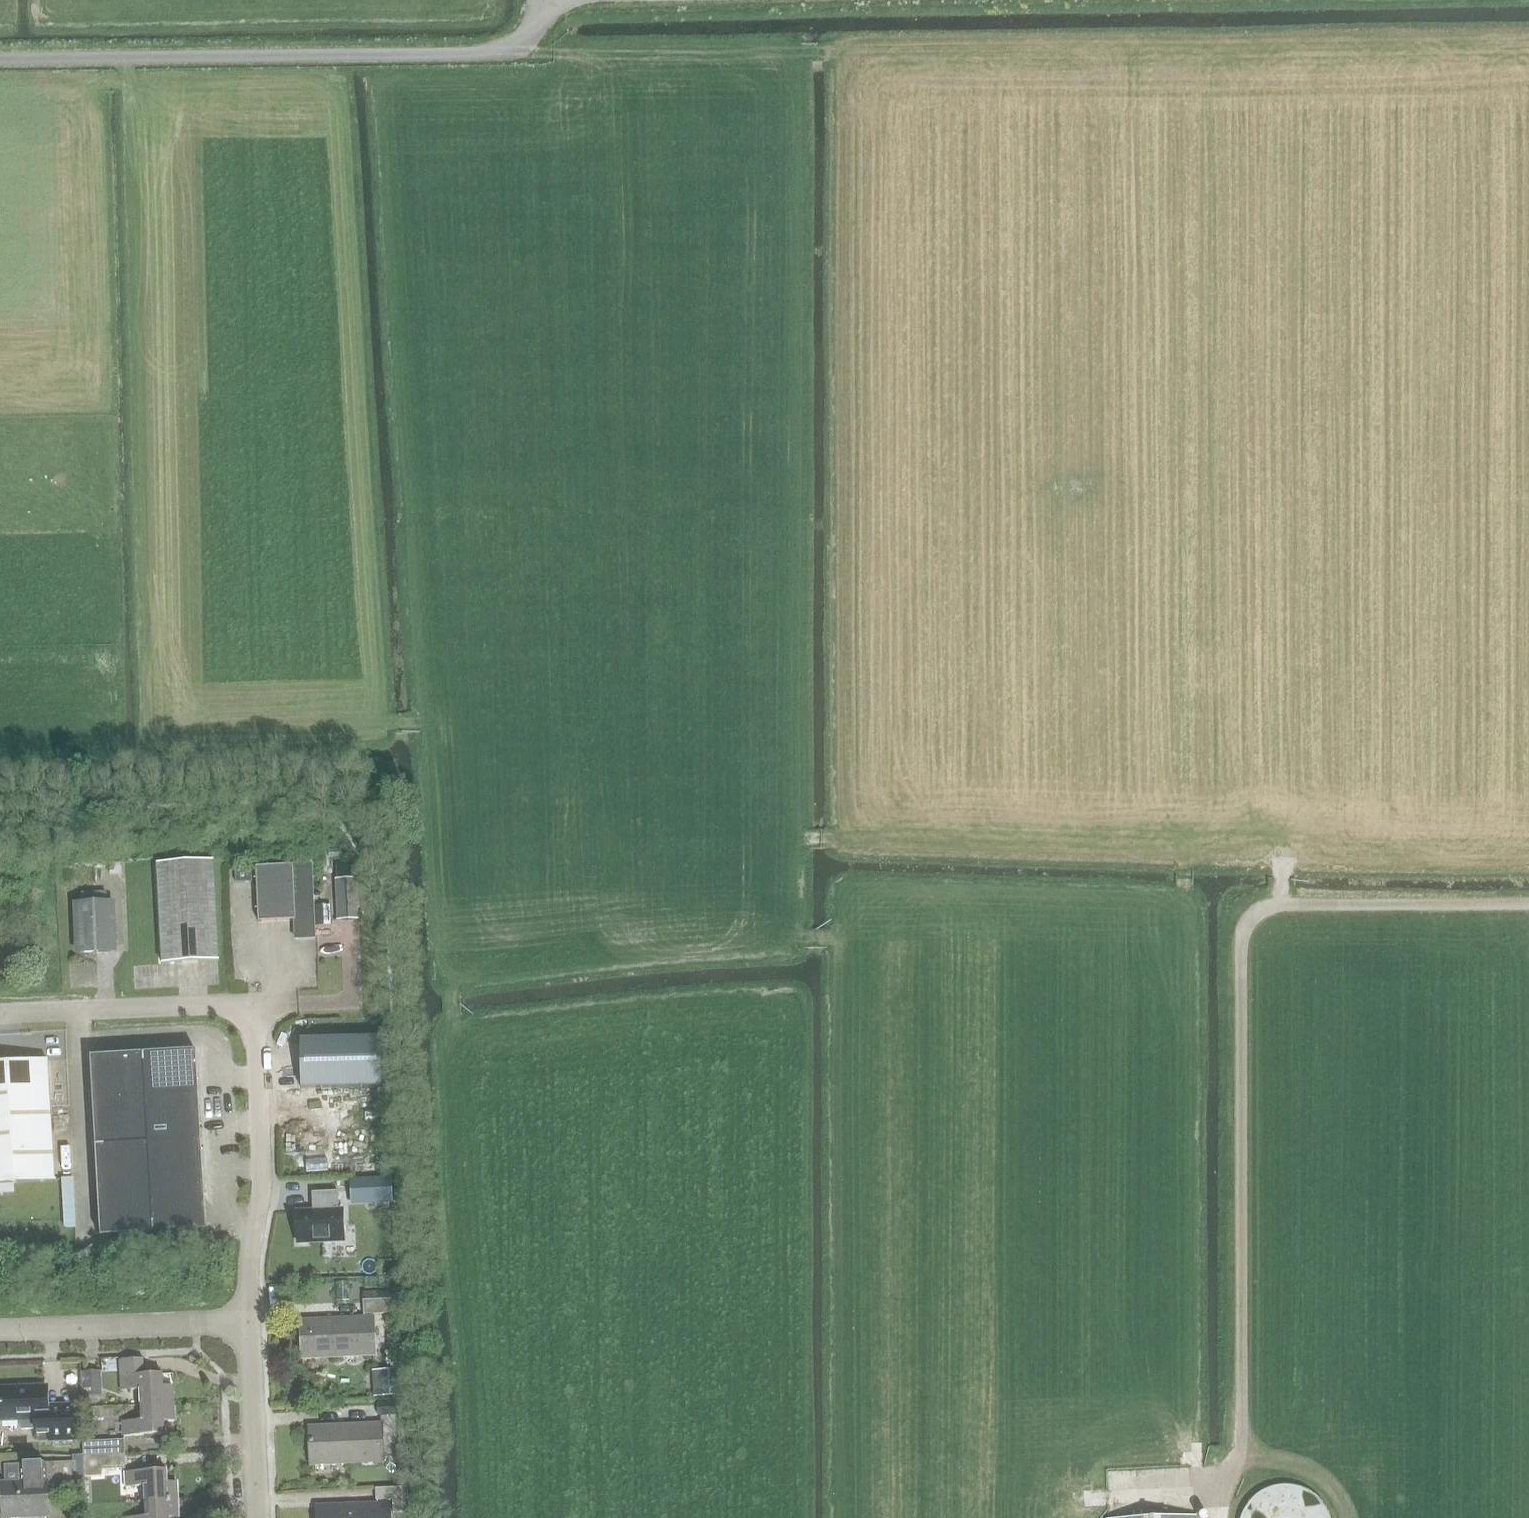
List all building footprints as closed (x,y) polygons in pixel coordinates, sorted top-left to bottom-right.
[(157,864),(162,964),(219,961),(213,861),(157,864)] [(259,922),(295,921),(296,939),(315,938),(311,865),(256,867),(259,922)] [(336,880),(338,920),(358,919),(356,879),(336,880)] [(80,953),(113,952),(111,904),(78,905),(80,953)] [(332,905),(316,906),(316,910),(317,926),(333,926),(332,909),(332,905)] [(381,1087),(380,1039),(300,1041),(301,1089),(381,1087)] [(146,1099),(199,1096),(196,1052),(143,1055),(146,1099)] [(93,1102),(146,1099),(143,1055),(90,1058),(93,1102)] [(47,1061),(0,1064),(0,1184),(54,1181),(47,1061)] [(148,1144),(201,1141),(199,1096),(146,1099),(148,1144)] [(96,1147),(148,1144),(146,1099),(93,1102),(96,1147)] [(151,1189),(204,1186),(201,1141),(148,1144),(151,1189)] [(98,1192),(151,1189),(148,1144),(96,1147),(98,1192)] [(74,1178),(61,1179),(64,1228),(77,1227),(74,1178)] [(389,1178),(350,1181),(351,1204),(390,1201),(389,1178)] [(154,1234),(206,1231),(204,1186),(151,1189),(154,1234)] [(101,1237),(154,1234),(151,1189),(98,1192),(101,1237)] [(297,1212),(299,1242),(345,1240),(343,1210),(339,1210),(338,1191),(312,1192),(313,1211),(297,1212)] [(364,1315),(398,1313),(397,1299),(363,1301),(364,1315)] [(303,1357),(375,1354),(373,1319),(301,1322),(303,1357)] [(163,1387),(162,1374),(144,1375),(143,1359),(120,1360),(121,1391),(140,1390),(141,1405),(173,1404),(173,1386),(163,1387)] [(400,1395),(398,1367),(370,1370),(372,1397),(400,1395)] [(101,1395),(100,1371),(80,1371),(81,1396),(101,1395)] [(79,1441),(77,1404),(45,1406),(44,1386),(0,1388),(0,1404),(1,1422),(18,1421),(18,1427),(21,1430),(37,1430),(38,1442),(79,1441)] [(401,1414),(400,1401),(375,1402),(376,1415),(401,1414)] [(173,1404),(141,1405),(141,1420),(123,1421),(123,1436),(165,1435),(164,1422),(174,1421),(173,1404)] [(311,1464),(383,1461),(381,1425),(309,1428),(311,1464)] [(84,1456),(125,1454),(124,1440),(83,1441),(84,1456)] [(101,1469),(125,1468),(125,1454),(84,1456),(84,1462),(84,1476),(101,1476),(101,1469)] [(74,1462),(18,1465),(19,1481),(4,1482),(5,1517),(46,1517),(45,1484),(75,1483),(74,1462)] [(85,1483),(84,1476),(84,1462),(74,1462),(75,1483),(85,1483)] [(145,1502),(178,1500),(177,1483),(167,1483),(166,1470),(125,1472),(126,1487),(144,1486),(145,1502)] [(1330,1516),(1326,1508),(1320,1500),(1313,1494),(1304,1489),(1295,1486),(1285,1485),(1276,1486),(1266,1489),(1258,1494),(1251,1500),(1245,1508),(1241,1516),(1240,1517),(1331,1517),(1330,1516)] [(406,1487),(375,1489),(376,1501),(392,1500),(393,1513),(407,1513),(406,1487)] [(179,1517),(178,1500),(145,1502),(146,1517),(127,1517),(170,1517),(179,1517)] [(389,1504),(317,1508),(317,1517),(389,1517),(389,1504)]
